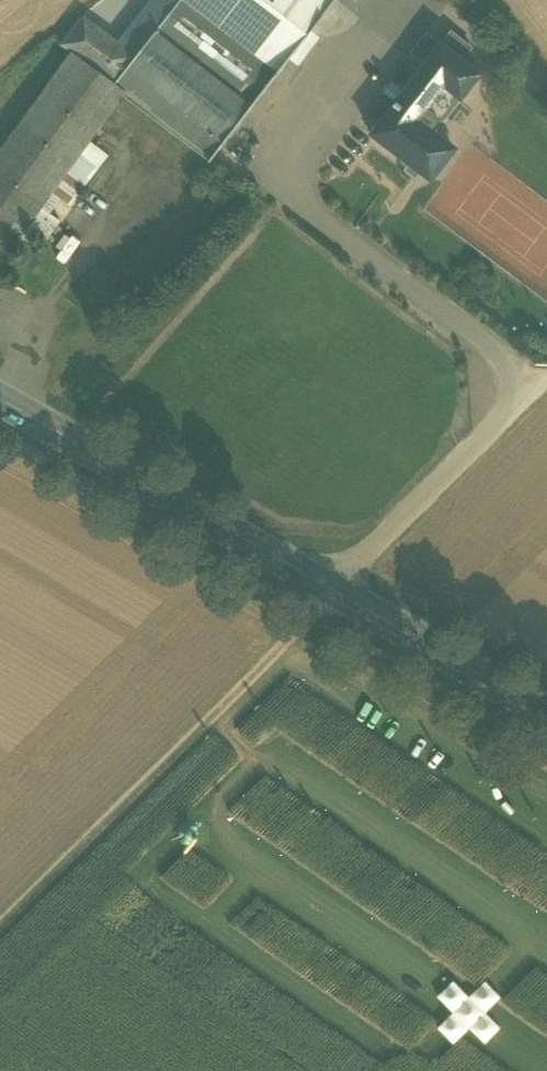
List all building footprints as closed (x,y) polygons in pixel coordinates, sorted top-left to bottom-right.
[(329,0),(181,0),(137,58),(114,88),(123,95),(208,159),(329,0)] [(137,58),(86,19),(63,50),(71,56),(0,149),(0,254),(2,255),(123,95),(114,88),(137,58)] [(475,70),(437,41),(367,133),(429,180),(454,147),(430,129),(475,70)] [(265,191),(271,182),(223,148),(216,158),(265,191)] [(64,228),(50,251),(65,260),(79,238),(64,228)]
